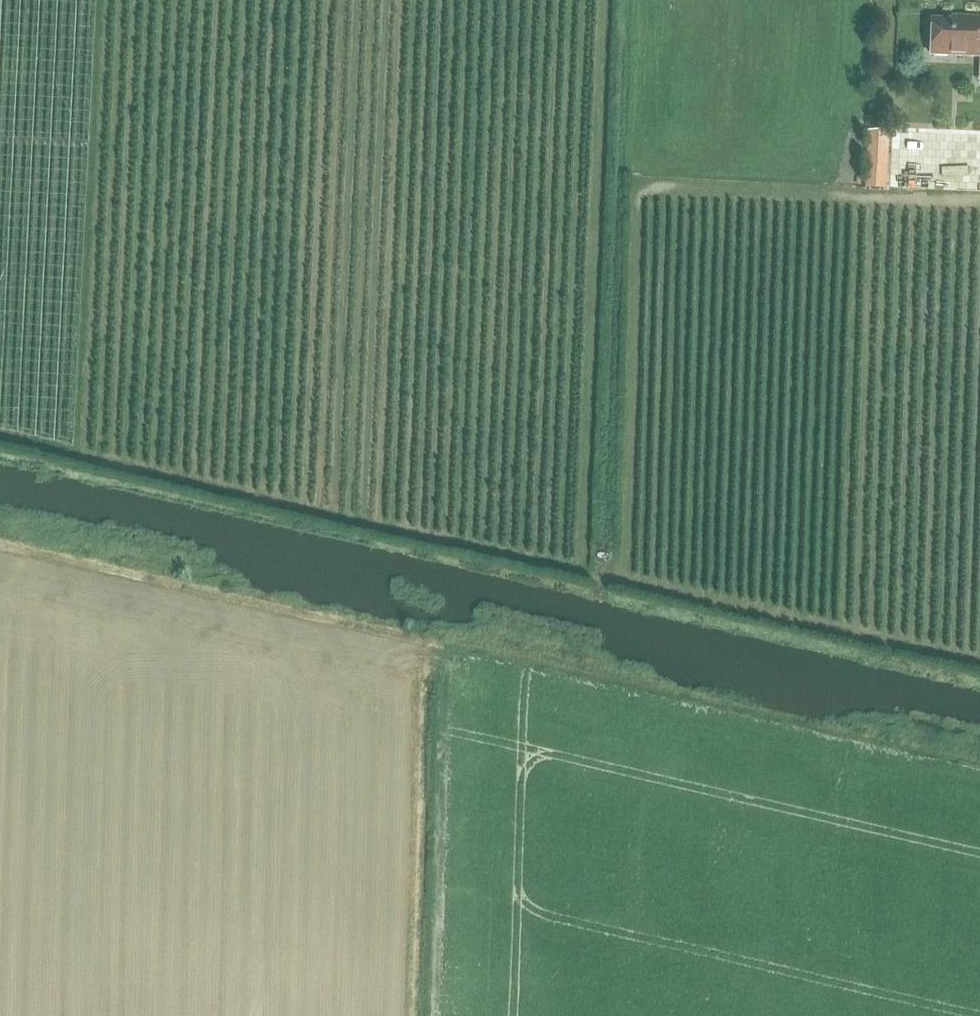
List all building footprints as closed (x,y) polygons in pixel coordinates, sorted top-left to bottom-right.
[(964,18),(964,23),(932,21),(930,56),(979,57),(979,19),(964,18)] [(868,130),(865,189),(887,189),(889,131),(868,130)] [(941,156),(909,154),(909,168),(941,169),(941,156)]
